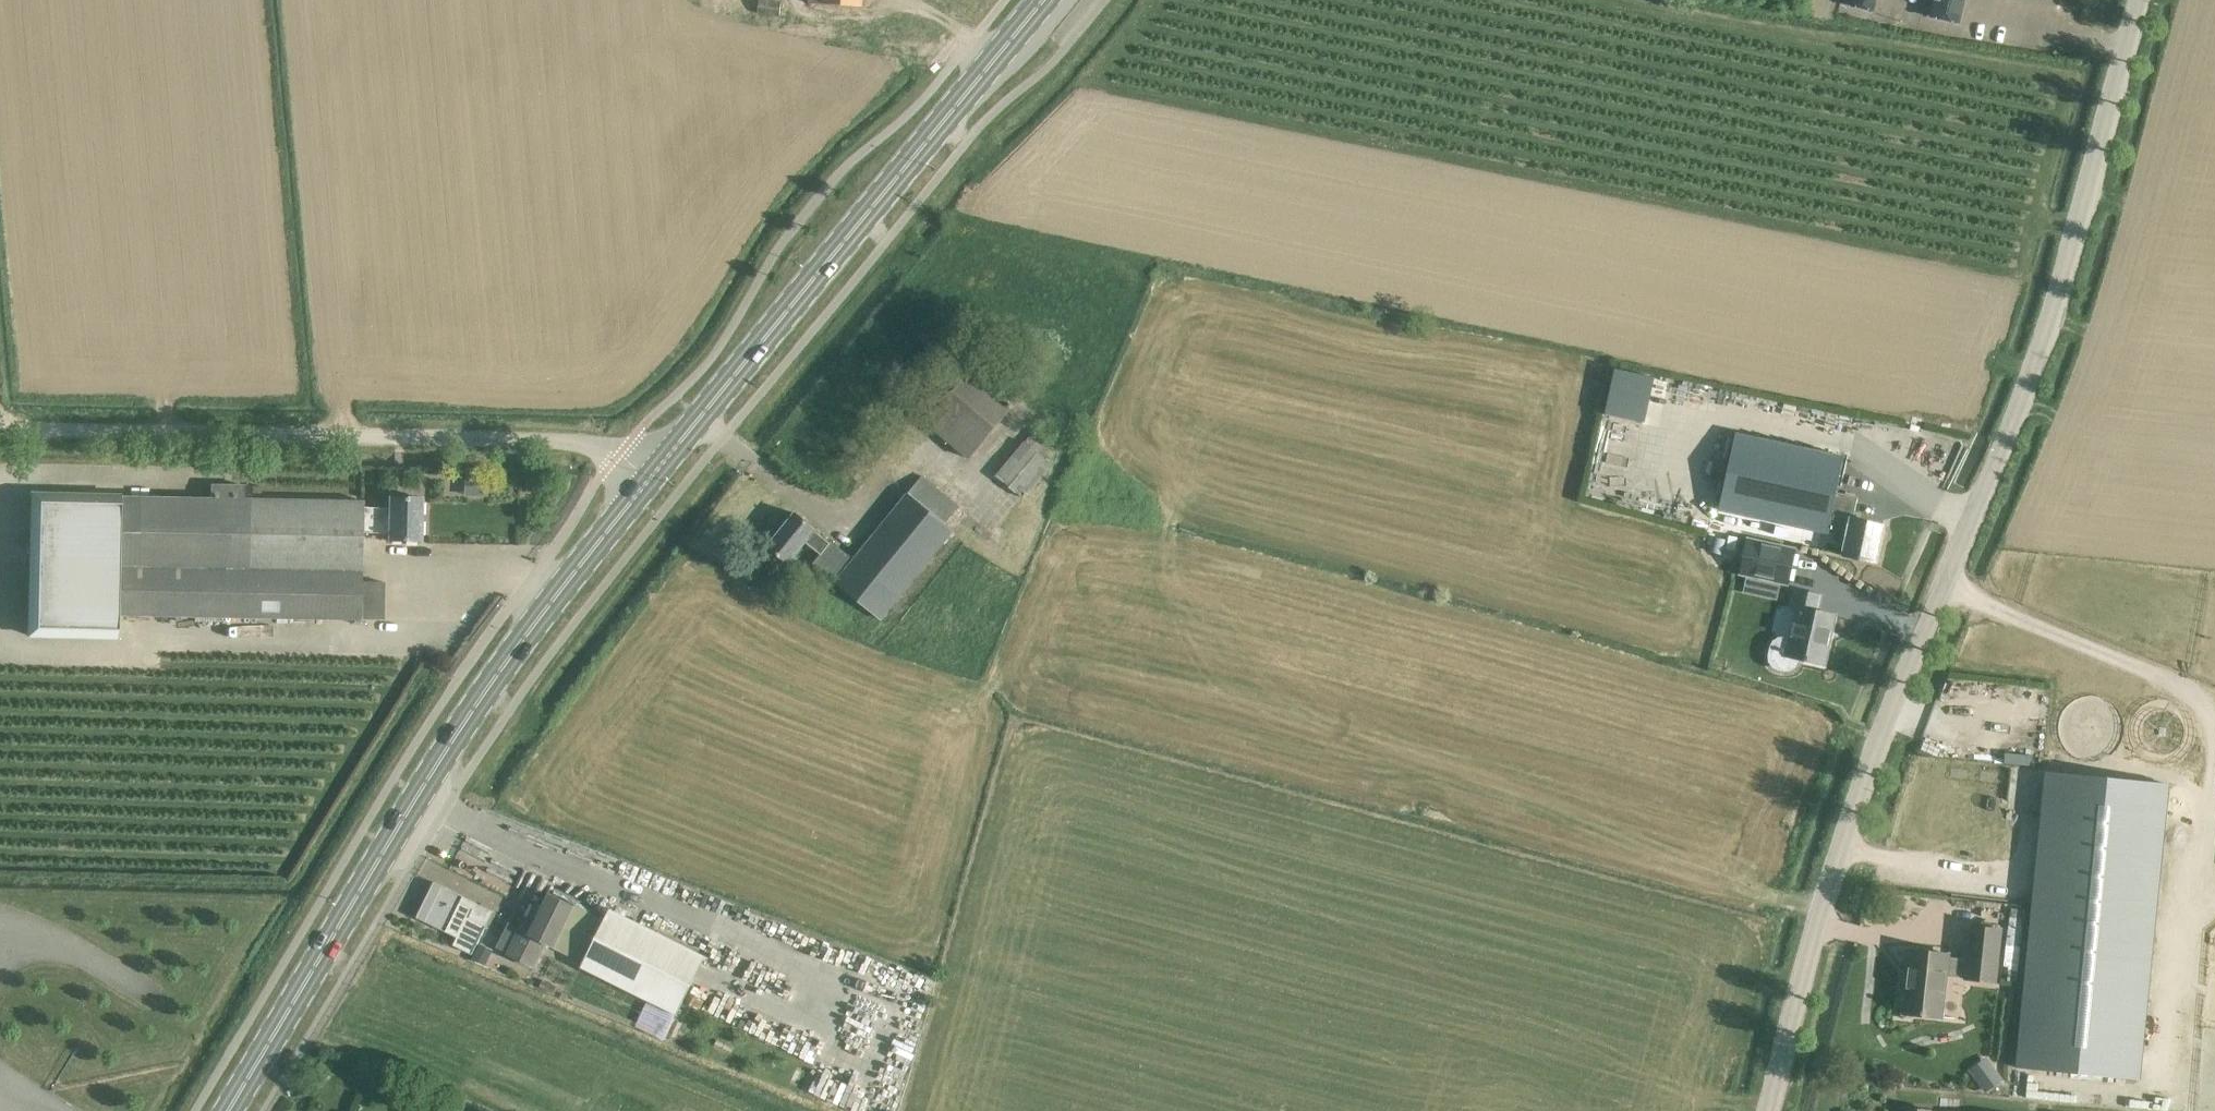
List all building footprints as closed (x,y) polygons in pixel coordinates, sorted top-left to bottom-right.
[(1852,6),(1873,11),(1875,0),(1854,0),(1852,6)] [(1963,0),(1935,0),(1932,17),(1958,23),(1963,0)] [(980,358),(925,423),(969,460),(1024,394),(980,358)] [(1611,377),(1606,399),(1650,409),(1656,381),(1622,374),(1621,379),(1611,377)] [(1051,444),(1035,431),(1025,442),(1024,441),(996,475),(1022,497),(1050,463),(1040,455),(1044,451),(1045,451),(1051,444)] [(1827,533),(1847,537),(1843,555),(1875,562),(1883,524),(1853,518),(1858,496),(1836,492),(1844,456),(1735,432),(1718,510),(1827,533)] [(788,563),(805,542),(820,554),(812,565),(835,583),(835,582),(882,620),(954,531),(945,523),(960,505),(923,474),(907,493),(906,492),(853,557),(831,540),(829,542),(815,530),(816,529),(795,512),(767,546),(788,563)] [(243,498),(244,485),(210,484),(210,497),(33,493),(30,638),(118,640),(119,614),(361,619),(383,620),(384,581),(362,581),(363,532),(388,533),(388,540),(420,540),(421,496),(389,496),(389,507),(363,506),(363,501),(243,498)] [(1747,537),(1739,575),(1747,577),(1743,593),(1777,600),(1780,584),(1788,586),(1796,547),(1747,537)] [(1771,646),(1769,655),(1769,661),(1772,666),(1778,669),(1784,670),(1790,670),(1795,667),(1798,661),(1799,658),(1823,664),(1835,615),(1817,610),(1821,595),(1796,590),(1792,608),(1797,609),(1790,638),(1784,637),(1779,637),(1773,641),(1771,646)] [(2045,771),(2016,1067),(2140,1079),(2169,783),(2045,771)] [(428,907),(430,908),(424,920),(457,937),(453,944),(472,954),(486,925),(469,916),(474,908),(460,901),(463,895),(442,885),(435,899),(432,898),(428,907)] [(546,943),(580,960),(601,917),(550,892),(542,908),(532,903),(507,954),(533,967),(546,943)] [(673,1018),(675,1014),(676,1014),(706,955),(610,907),(580,967),(648,1000),(634,1028),(668,1041),(678,1021),(673,1018)] [(1944,1017),(1948,976),(1964,978),(1964,981),(1996,984),(2002,929),(1969,925),(1965,959),(1950,958),(1950,954),(1908,950),(1902,1012),(1944,1017)] [(493,950),(479,944),(472,960),(486,966),(493,950)] [(1987,1091),(2001,1081),(1989,1064),(1975,1074),(1987,1091)] [(802,1072),(796,1070),(791,1080),(797,1082),(802,1072)]
